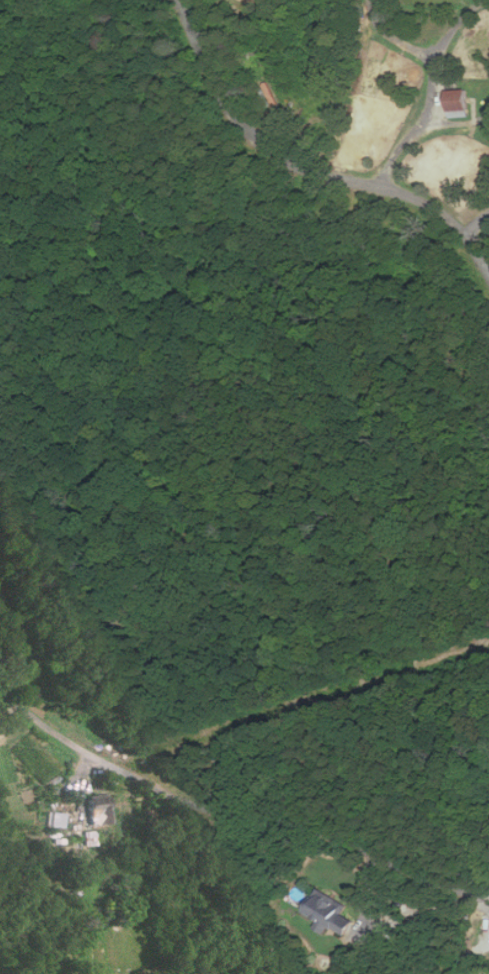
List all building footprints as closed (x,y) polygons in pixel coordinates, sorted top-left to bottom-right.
[(471,117),(471,90),(450,90),(450,117),(471,117)] [(90,824),(110,822),(107,793),(88,795),(90,824)] [(63,827),(64,813),(53,811),(51,826),(63,827)] [(350,907),(321,889),(307,912),(323,922),(319,928),(329,934),(333,926),(349,936),(358,922),(345,914),(350,907)]
